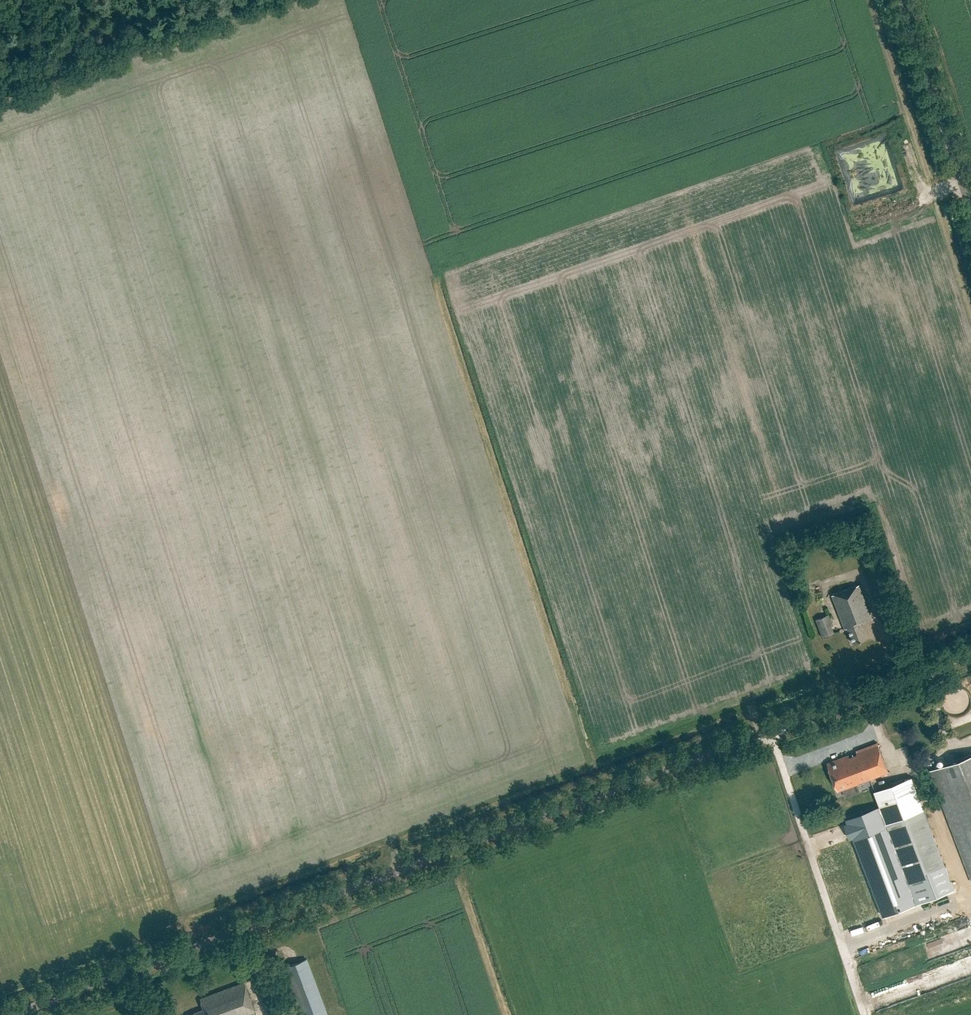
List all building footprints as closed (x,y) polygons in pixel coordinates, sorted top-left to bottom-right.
[(881,174),(880,171),(859,174),(862,195),(873,194),(872,185),(878,185),(877,175),(881,174)] [(858,227),(865,225),(862,215),(855,218),(858,227)] [(860,622),(871,618),(858,584),(831,595),(844,628),(847,628),(852,642),(866,637),(860,622)] [(833,626),(828,614),(815,619),(822,637),(833,633),(831,627),(833,626)] [(856,750),(856,751),(826,762),(837,791),(887,772),(876,742),(856,750)] [(970,870),(970,754),(932,769),(970,870)] [(946,866),(912,777),(875,791),(909,880),(918,903),(955,889),(946,866)] [(301,1014),(328,1014),(307,959),(283,968),(301,1014)] [(194,1012),(195,1014),(191,1014),(244,1014),(256,1011),(245,982),(201,998),(205,1008),(194,1012)]
